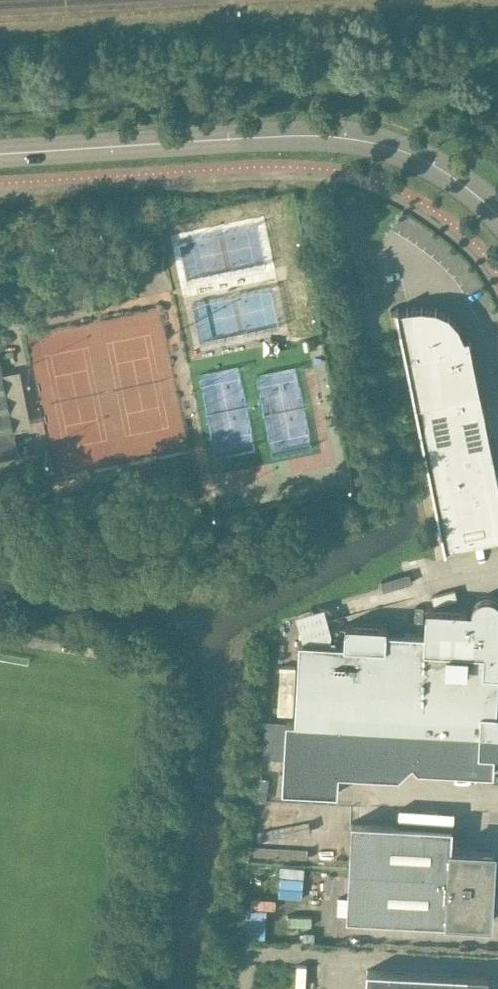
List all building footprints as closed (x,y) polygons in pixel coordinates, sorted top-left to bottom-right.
[(471,344),(469,336),(465,337),(459,324),(449,313),(436,308),(422,306),(408,307),(399,309),(398,307),(397,307),(446,549),(447,549),(447,546),(497,536),(497,477),(471,344)] [(0,358),(0,458),(19,454),(0,358)] [(178,503),(196,500),(194,487),(175,491),(178,503)] [(425,632),(387,630),(387,625),(346,622),(345,642),(300,640),(295,720),(286,719),(283,789),(338,792),(339,772),(399,775),(413,763),(418,768),(494,772),(495,752),(497,752),(497,711),(497,697),(497,599),(497,598),(495,597),(493,596),(490,595),(487,595),(485,595),(482,596),(480,597),(478,598),(476,600),(474,602),(473,605),(472,607),(472,609),(427,607),(425,632)] [(492,920),(496,848),(452,846),(453,826),(352,821),(347,917),(448,922),(449,918),(492,920)] [(489,975),(367,969),(366,988),(488,988),(489,975)]
